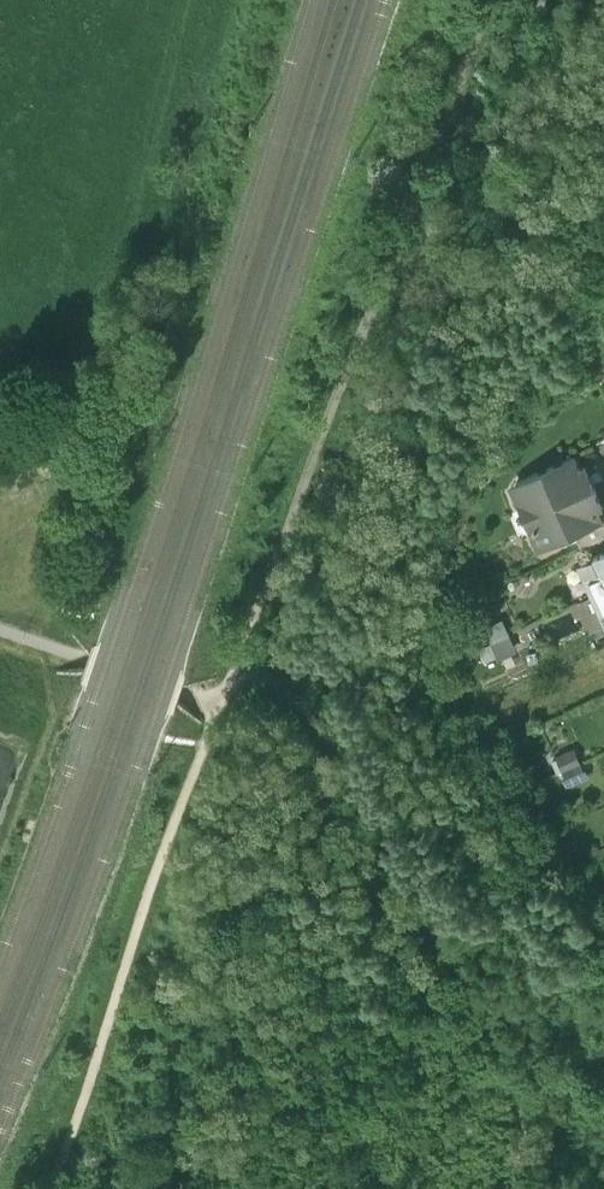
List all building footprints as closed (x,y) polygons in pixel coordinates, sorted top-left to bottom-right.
[(574,459),(547,471),(544,478),(537,476),(517,484),(513,495),(517,504),(527,508),(534,526),(531,536),(538,553),(574,537),(603,524),(598,512),(603,510),(585,469),(580,471),(574,459)] [(598,512),(603,524),(574,537),(575,537),(575,538),(580,550),(603,540),(603,510),(598,512)] [(593,561),(578,568),(591,599),(603,594),(603,556),(593,561)] [(595,599),(603,618),(603,595),(595,599)] [(498,618),(480,627),(495,657),(513,647),(498,618)] [(564,783),(584,775),(576,755),(556,763),(564,783)]
